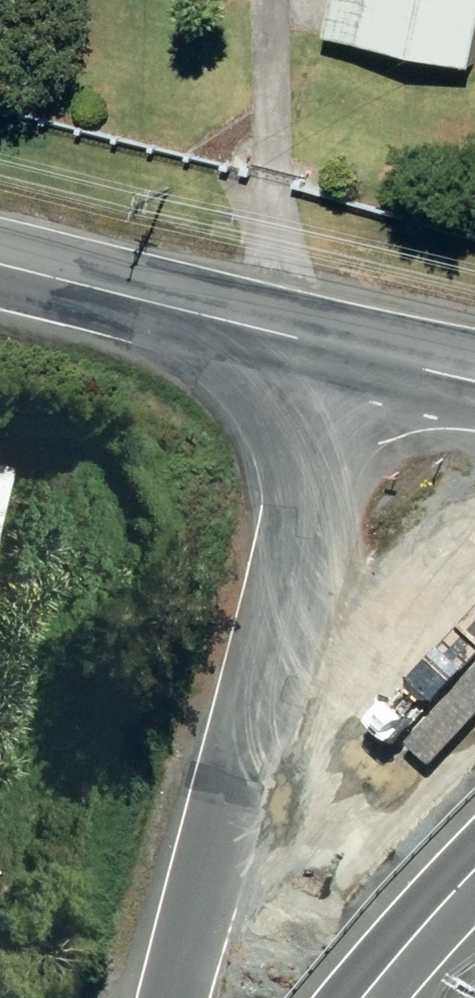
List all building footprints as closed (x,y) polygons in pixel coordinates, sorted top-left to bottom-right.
[(320,43),(465,74),(474,27),(474,0),(329,0),(320,43)]
